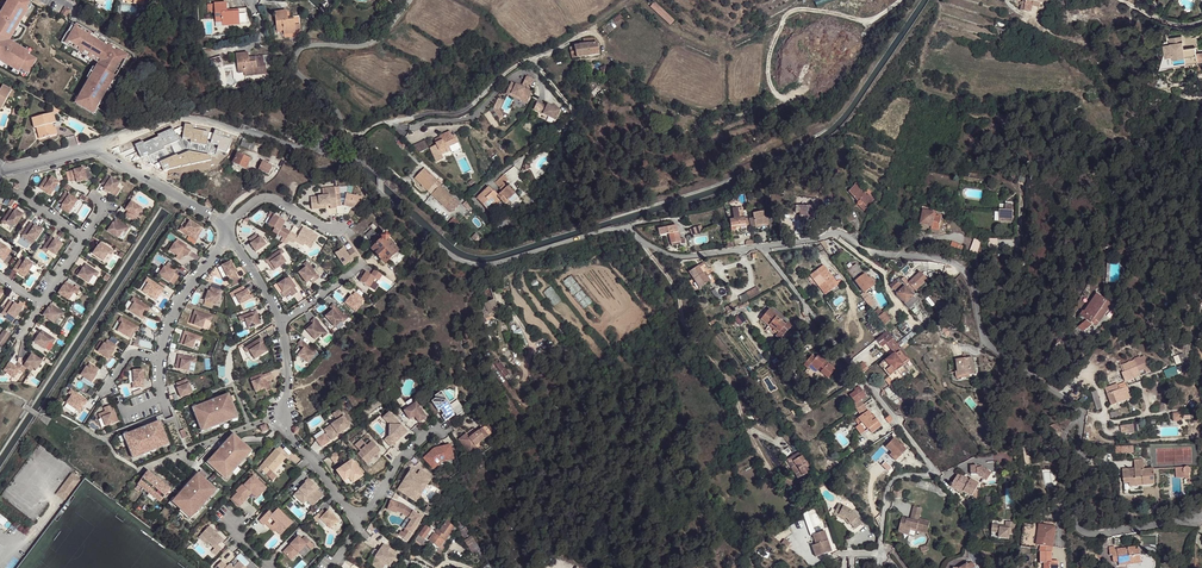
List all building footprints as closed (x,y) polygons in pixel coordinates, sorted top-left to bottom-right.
[(23,0),(9,0),(0,15),(0,61),(2,62),(11,66),(10,67),(19,72),(21,70),(29,74),(37,60),(28,56),(30,53),(17,46),(16,46),(12,44),(10,46),(7,44),(14,32),(15,33),(21,23),(20,22),(28,9),(26,9),(29,3),(23,0)] [(1025,1),(1025,4),(1022,3),(1020,10),(1024,11),(1031,13),(1032,6),(1033,2),(1036,2),(1040,3),(1042,4),(1044,0),(1024,0),(1025,1)] [(1046,7),(1050,9),(1056,1),(1055,0),(1050,0),(1049,2),(1046,7)] [(674,21),(654,2),(650,7),(670,25),(674,21)] [(209,13),(215,13),(216,23),(223,23),(223,27),(240,26),(240,14),(228,15),(228,12),(227,5),(208,6),(209,13)] [(70,10),(64,7),(61,14),(66,17),(70,10)] [(292,18),(291,17),(290,9),(278,10),(281,30),(287,29),(288,33),(300,31),(298,18),(292,18)] [(79,29),(74,26),(65,42),(70,45),(70,46),(83,54),(82,55),(92,59),(97,62),(98,60),(100,61),(80,97),(81,97),(77,104),(94,113),(97,106),(99,107),(119,71),(117,70),(125,55),(118,51),(118,50),(80,28),(79,29)] [(1185,58),(1185,64),(1197,62),(1196,54),(1195,47),(1183,49),(1181,36),(1170,38),(1172,58),(1184,56),(1185,58)] [(1196,36),(1187,36),(1187,44),(1197,44),(1196,36)] [(584,41),(573,43),(574,47),(570,47),(572,58),(599,54),(597,43),(595,43),(594,38),(583,39),(584,41)] [(247,51),(234,53),(236,73),(242,72),(243,76),(265,73),(264,64),(262,64),(255,65),(254,61),(248,61),(247,58),(247,51)] [(220,56),(213,58),(217,67),(224,64),(220,56)] [(261,56),(247,58),(248,61),(254,61),(255,65),(262,64),(261,56)] [(1173,60),(1174,67),(1186,65),(1185,64),(1185,58),(1173,60)] [(533,80),(526,76),(522,84),(529,88),(533,80)] [(521,87),(511,82),(506,92),(520,98),(519,100),(526,103),(531,92),(528,91),(521,87)] [(5,106),(12,92),(3,87),(1,91),(0,91),(0,105),(5,106)] [(520,98),(506,92),(505,94),(519,100),(520,98)] [(546,106),(537,102),(533,109),(542,114),(555,120),(559,110),(547,104),(546,106)] [(55,122),(53,112),(32,117),(35,128),(37,127),(39,138),(57,134),(55,127),(53,127),(52,123),(55,122)] [(193,126),(185,125),(182,139),(190,140),(190,143),(206,147),(208,133),(192,130),(193,126)] [(144,142),(136,145),(141,158),(149,154),(150,156),(165,150),(164,147),(171,144),(177,142),(179,141),(174,129),(158,135),(159,137),(145,144),(144,142)] [(224,133),(216,130),(211,144),(219,146),(218,150),(228,153),(233,140),(223,136),(224,133)] [(447,148),(456,143),(452,135),(449,136),(447,132),(437,137),(439,141),(433,144),(434,145),(427,149),(434,163),(441,159),(439,155),(448,151),(447,148)] [(255,143),(243,138),(240,146),(253,150),(255,143)] [(181,150),(177,142),(171,144),(175,152),(181,150)] [(177,155),(160,163),(164,171),(166,171),(178,167),(182,166),(182,167),(185,166),(187,165),(191,164),(191,165),(211,161),(210,156),(189,152),(178,157),(177,155)] [(238,153),(237,155),(235,160),(233,163),(245,169),(250,159),(238,153)] [(271,168),(264,165),(260,172),(268,176),(271,168)] [(83,168),(69,173),(72,183),(77,181),(77,183),(87,180),(83,168)] [(838,179),(842,173),(835,168),(831,174),(838,179)] [(436,190),(440,186),(442,184),(438,180),(437,182),(430,176),(423,169),(414,179),(428,192),(433,187),(436,190)] [(431,174),(430,176),(437,182),(438,180),(431,174)] [(107,175),(101,184),(105,187),(104,188),(112,194),(117,187),(119,183),(107,175)] [(505,201),(506,202),(508,204),(515,197),(505,187),(504,188),(501,185),(505,180),(500,176),(493,183),(497,188),(496,189),(499,192),(495,197),(491,193),(493,192),(488,187),(476,199),(488,212),(494,207),(492,205),(497,200),(499,202),(501,204),(505,201)] [(46,178),(39,188),(43,190),(45,188),(52,193),(59,182),(52,177),(50,180),(46,178)] [(866,197),(854,185),(848,191),(858,202),(857,203),(857,204),(858,205),(859,205),(858,206),(864,211),(867,207),(872,202),(866,197)] [(436,190),(431,195),(445,207),(454,198),(440,186),(436,190)] [(310,197),(312,210),(326,208),(325,207),(325,204),(330,204),(330,206),(330,209),(337,208),(337,206),(335,195),(335,188),(328,188),(328,192),(322,193),(323,196),(310,197)] [(66,193),(59,201),(64,205),(63,206),(71,211),(78,201),(66,193)] [(363,198),(346,194),(344,206),(360,209),(363,198)] [(142,208),(131,201),(126,209),(128,211),(125,215),(134,220),(142,208)] [(1012,222),(1013,202),(1005,201),(1005,210),(999,210),(999,220),(1000,221),(1012,222)] [(813,207),(796,206),(795,213),(800,213),(800,217),(806,218),(805,220),(813,220),(813,207)] [(746,230),(749,229),(748,221),(745,221),(745,219),(744,218),(743,208),(732,209),(734,219),(729,219),(731,227),(740,225),(741,229),(746,228),(746,230)] [(10,209),(1,222),(5,225),(7,222),(14,227),(22,217),(10,209)] [(142,209),(137,217),(139,219),(145,210),(142,209)] [(931,228),(939,230),(942,218),(939,217),(940,215),(923,211),(923,212),(921,224),(931,226),(931,228)] [(763,212),(753,214),(754,218),(755,226),(769,224),(767,218),(767,217),(764,218),(763,212)] [(851,212),(844,215),(849,223),(855,220),(851,212)] [(285,222),(274,215),(269,225),(275,228),(280,231),(278,235),(286,239),(290,232),(282,227),(285,222)] [(456,224),(451,218),(445,225),(451,230),(456,224)] [(115,219),(108,231),(118,238),(123,230),(126,232),(129,228),(115,219)] [(182,226),(179,231),(196,241),(199,238),(195,235),(200,228),(190,221),(185,229),(182,226)] [(30,223),(22,236),(26,238),(27,236),(35,241),(42,231),(30,223)] [(387,239),(389,238),(385,234),(382,237),(380,235),(379,236),(375,232),(378,229),(373,223),(370,227),(372,229),(366,235),(369,238),(368,239),(372,242),(371,243),(375,247),(372,249),(385,263),(398,251),(387,239)] [(658,229),(659,232),(661,235),(669,234),(671,244),(680,242),(680,245),(685,244),(684,239),(679,239),(676,226),(658,229)] [(700,232),(700,231),(698,226),(689,230),(692,235),(700,232)] [(200,228),(195,235),(199,238),(204,230),(200,228)] [(286,239),(294,244),(296,239),(311,247),(317,236),(303,228),(298,236),(290,232),(286,239)] [(252,243),(250,244),(256,252),(267,245),(261,237),(259,238),(256,234),(249,239),(252,243)] [(50,236),(42,249),(46,252),(47,249),(55,255),(62,244),(50,236)] [(177,240),(170,251),(178,256),(176,258),(180,261),(184,255),(187,257),(191,251),(184,246),(185,245),(177,240)] [(824,241),(820,242),(826,250),(828,248),(825,243),(824,241)] [(114,251),(101,242),(93,254),(103,261),(108,253),(111,255),(114,251)] [(343,248),(336,254),(344,266),(358,257),(353,249),(347,253),(343,248)] [(269,264),(271,262),(276,270),(286,262),(281,255),(284,253),(282,249),(265,260),(268,265),(269,264)] [(19,260),(13,269),(17,272),(18,270),(26,275),(33,264),(25,259),(23,262),(19,260)] [(236,273),(230,261),(222,266),(227,277),(226,278),(228,282),(237,277),(235,273),(236,273)] [(306,268),(298,274),(306,284),(310,280),(314,278),(316,281),(320,278),(307,262),(304,265),(306,268)] [(86,264),(78,276),(88,283),(93,275),(96,277),(99,273),(86,264)] [(165,267),(159,275),(170,282),(175,274),(174,273),(177,269),(168,264),(165,267)] [(701,264),(698,266),(705,277),(707,276),(703,269),(704,268),(701,264)] [(856,264),(847,271),(864,293),(874,285),(874,284),(877,282),(873,278),(872,279),(871,277),(868,279),(865,274),(864,275),(856,264)] [(823,265),(814,272),(818,276),(823,283),(819,287),(825,295),(838,285),(832,277),(830,278),(825,271),(826,270),(823,265)] [(711,281),(707,276),(705,277),(698,266),(695,268),(694,266),(691,268),(692,270),(689,272),(700,289),(711,281)] [(382,274),(374,269),(370,276),(365,273),(359,281),(369,287),(375,278),(378,280),(382,274)] [(909,284),(916,291),(928,279),(921,272),(909,284)] [(1141,279),(1131,272),(1130,275),(1139,281),(1141,279)] [(592,302),(570,274),(561,281),(583,309),(592,302)] [(290,293),(292,297),(298,293),(295,288),(293,286),(294,285),(289,277),(278,285),(283,292),(281,294),(284,298),(290,293)] [(898,278),(890,286),(898,294),(902,290),(902,289),(904,286),(902,284),(902,283),(898,278)] [(148,285),(143,293),(153,300),(159,292),(161,293),(162,293),(164,290),(148,279),(145,283),(148,285)] [(66,282),(58,293),(69,301),(74,293),(76,295),(79,291),(66,282)] [(221,291),(211,287),(209,292),(208,292),(205,301),(217,305),(220,296),(219,296),(221,291)] [(244,287),(234,291),(241,305),(252,299),(248,290),(246,291),(244,287)] [(551,287),(543,293),(554,306),(562,300),(551,287)] [(898,294),(905,302),(905,303),(909,309),(914,304),(913,302),(917,299),(916,298),(917,297),(915,294),(914,296),(905,287),(902,290),(898,294)] [(1096,291),(1080,316),(1087,320),(1078,327),(1084,332),(1093,324),(1096,326),(1099,322),(1099,323),(1112,304),(1106,300),(1105,302),(1098,297),(1099,295),(1100,294),(1096,291)] [(355,293),(352,296),(351,296),(345,304),(356,312),(362,304),(361,303),(364,299),(355,293)] [(740,301),(741,303),(749,299),(746,294),(741,296),(743,299),(740,301)] [(870,300),(868,296),(864,300),(870,308),(874,305),(870,300)] [(130,311),(140,318),(145,311),(147,312),(148,312),(151,308),(137,300),(134,298),(131,302),(134,304),(130,311)] [(494,299),(484,303),(489,314),(498,310),(494,299)] [(10,300),(1,313),(5,316),(7,313),(14,318),(21,308),(10,300)] [(332,311),(325,317),(335,328),(342,321),(343,322),(347,319),(333,304),(330,307),(330,308),(332,311)] [(725,307),(728,312),(734,309),(731,304),(725,307)] [(51,305),(43,316),(54,323),(59,316),(61,317),(64,313),(51,305)] [(330,308),(323,315),(325,317),(332,311),(330,308)] [(777,315),(769,309),(760,320),(769,326),(770,325),(771,326),(779,333),(776,336),(780,339),(786,331),(787,331),(791,326),(786,323),(784,325),(779,321),(776,318),(777,315)] [(195,311),(190,324),(203,328),(206,320),(208,321),(211,322),(212,317),(195,311)] [(257,311),(239,317),(241,321),(246,320),(249,328),(261,324),(257,311)] [(890,319),(884,312),(878,318),(884,324),(890,319)] [(122,324),(118,331),(129,338),(133,330),(136,331),(136,332),(139,327),(121,318),(119,322),(122,324)] [(314,318),(311,322),(313,324),(306,330),(315,340),(321,334),(324,337),(327,333),(314,318)] [(771,326),(768,330),(776,336),(779,333),(771,326)] [(815,327),(808,333),(812,338),(818,333),(815,327)] [(943,328),(942,335),(956,338),(957,331),(943,328)] [(0,335),(0,342),(4,344),(10,334),(4,329),(0,335)] [(510,332),(517,347),(524,344),(518,329),(510,332)] [(41,330),(33,341),(44,348),(49,341),(51,343),(54,339),(41,330)] [(185,331),(180,344),(192,348),(195,340),(198,341),(201,342),(202,337),(185,331)] [(887,332),(876,340),(880,344),(884,341),(890,349),(890,348),(892,351),(893,350),(895,352),(894,353),(903,364),(906,361),(906,362),(910,360),(909,359),(901,348),(900,348),(887,332)] [(906,337),(898,344),(901,348),(909,341),(906,337)] [(261,338),(244,349),(246,353),(250,351),(255,359),(266,353),(260,344),(263,343),(263,342),(261,338)] [(99,352),(109,359),(115,351),(114,350),(117,346),(107,340),(105,344),(104,344),(99,352)] [(316,352),(301,340),(298,344),(303,348),(298,355),(308,363),(316,352)] [(524,344),(517,347),(520,353),(527,350),(524,344)] [(30,353),(22,365),(25,367),(30,371),(32,367),(35,368),(41,360),(30,353)] [(909,372),(903,364),(894,353),(880,364),(879,365),(881,368),(883,367),(890,376),(888,377),(886,378),(891,385),(909,372)] [(1179,356),(1182,366),(1187,365),(1183,354),(1179,356)] [(197,358),(178,355),(176,368),(189,370),(190,362),(193,362),(196,363),(197,358)] [(821,372),(828,378),(835,369),(828,363),(826,365),(824,363),(825,361),(818,355),(815,358),(812,356),(807,362),(805,360),(801,364),(807,369),(810,365),(817,371),(820,367),(823,369),(821,372)] [(1140,375),(1139,372),(1145,370),(1146,373),(1150,371),(1144,357),(1140,358),(1139,357),(1134,359),(1135,360),(1122,365),(1125,371),(1123,372),(1126,381),(1140,375)] [(963,360),(956,360),(958,370),(958,372),(956,372),(957,378),(966,377),(966,375),(974,374),(972,358),(967,359),(963,360)] [(8,362),(2,370),(13,377),(18,369),(22,372),(25,367),(22,365),(17,362),(16,361),(14,365),(8,362)] [(498,362),(493,366),(503,378),(507,374),(498,362)] [(82,376),(93,382),(98,373),(97,373),(100,369),(90,363),(88,367),(87,367),(82,376)] [(1190,370),(1188,364),(1187,365),(1182,366),(1176,369),(1178,374),(1190,370)] [(864,366),(859,370),(861,374),(868,369),(866,365),(864,366)] [(890,376),(883,367),(881,368),(888,377),(890,376)] [(143,369),(133,370),(135,382),(133,382),(134,387),(144,386),(144,382),(145,382),(143,369)] [(266,388),(267,391),(273,389),(269,381),(275,379),(272,372),(264,375),(261,376),(261,375),(251,378),(257,392),(266,388)] [(187,379),(177,383),(179,388),(178,388),(181,398),(193,393),(189,384),(187,379)] [(1112,406),(1131,398),(1127,387),(1119,390),(1118,386),(1117,384),(1105,389),(1112,406)] [(856,391),(850,395),(852,398),(853,400),(855,403),(859,400),(865,396),(859,387),(855,390),(856,391)] [(71,396),(67,403),(77,410),(82,403),(84,405),(85,405),(88,401),(71,390),(69,394),(71,396)] [(445,390),(434,396),(436,399),(431,402),(437,411),(440,410),(443,415),(440,416),(444,422),(454,416),(453,414),(454,414),(456,416),(463,411),(455,399),(445,390)] [(199,411),(196,413),(204,431),(213,428),(212,427),(211,424),(220,420),(220,422),(224,420),(225,422),(230,420),(229,417),(232,415),(233,417),(238,415),(231,396),(222,400),(222,401),(220,402),(221,404),(219,405),(216,400),(198,407),(199,411)] [(413,398),(401,406),(404,411),(417,403),(413,398)] [(855,403),(852,405),(856,410),(863,405),(859,400),(855,403)] [(427,418),(417,403),(404,411),(410,420),(415,416),(419,423),(427,418)] [(863,405),(856,410),(861,416),(857,418),(861,423),(858,426),(855,428),(861,435),(869,429),(870,430),(872,433),(881,426),(875,419),(874,420),(871,416),(863,405)] [(105,412),(98,415),(100,419),(103,418),(106,426),(119,421),(115,413),(113,413),(112,411),(110,406),(104,408),(105,412)] [(332,428),(325,433),(330,440),(338,435),(337,434),(349,426),(338,410),(332,414),(336,421),(330,425),(332,428)] [(388,412),(382,418),(389,426),(390,426),(390,437),(387,437),(384,440),(390,447),(395,443),(395,437),(400,438),(406,432),(388,412)] [(1173,414),(1174,421),(1181,420),(1180,413),(1173,414)] [(747,417),(752,424),(756,420),(752,414),(747,417)] [(130,439),(127,440),(134,459),(143,455),(143,454),(142,451),(150,448),(151,449),(155,447),(156,449),(161,447),(159,444),(163,443),(163,445),(169,442),(162,424),(153,427),(153,428),(151,429),(152,432),(149,433),(147,427),(128,434),(130,439)] [(1120,426),(1121,435),(1130,434),(1129,425),(1120,426)] [(465,434),(457,440),(466,451),(473,446),(474,447),(475,446),(491,434),(485,426),(468,439),(465,434)] [(329,441),(322,430),(314,436),(321,446),(329,441)] [(223,446),(210,461),(213,464),(211,466),(226,479),(232,472),(229,469),(235,462),(236,463),(239,460),(241,462),(245,457),(242,455),(244,452),(246,454),(250,449),(235,436),(228,443),(229,444),(227,446),(229,448),(228,450),(223,446)] [(901,445),(894,438),(885,447),(891,453),(898,459),(903,454),(906,450),(902,446),(904,445),(902,444),(901,445)] [(360,440),(354,446),(357,449),(363,443),(360,440)] [(360,452),(357,455),(366,464),(379,451),(371,442),(366,446),(360,452)] [(357,449),(360,452),(366,446),(363,443),(357,449)] [(433,449),(422,459),(432,470),(440,462),(437,460),(445,458),(446,461),(453,459),(449,445),(433,449)] [(473,446),(466,451),(469,455),(476,449),(475,446),(474,447),(473,446)] [(244,452),(242,455),(245,457),(251,450),(250,449),(246,454),(244,452)] [(275,450),(259,469),(265,475),(269,470),(272,473),(285,459),(275,450)] [(794,461),(803,455),(800,450),(789,458),(792,463),(794,461)] [(336,452),(329,457),(334,464),(341,459),(336,452)] [(898,459),(891,453),(889,455),(895,461),(898,459)] [(805,464),(808,462),(803,455),(794,461),(801,472),(807,468),(805,464)] [(235,462),(229,469),(232,472),(241,462),(239,460),(236,463),(235,462)] [(335,471),(338,475),(343,471),(342,470),(353,462),(351,460),(335,471)] [(1143,486),(1155,485),(1154,469),(1144,470),(1144,460),(1134,460),(1135,469),(1135,474),(1129,474),(1129,469),(1122,469),(1123,480),(1124,483),(1129,483),(1143,482),(1143,486)] [(801,472),(794,461),(792,463),(789,464),(798,479),(803,476),(801,472)] [(343,471),(338,475),(343,482),(348,478),(352,483),(362,476),(353,462),(342,470),(343,471)] [(971,475),(977,475),(983,478),(988,471),(982,467),(977,468),(977,466),(971,466),(971,475)] [(1189,474),(1190,473),(1190,472),(1190,470),(1190,469),(1189,468),(1186,467),(1175,468),(1176,477),(1185,476),(1186,479),(1189,479),(1189,474)] [(810,472),(807,468),(801,472),(803,476),(810,472)] [(269,470),(265,475),(272,481),(276,476),(272,473),(269,470)] [(188,486),(175,500),(178,503),(176,506),(181,510),(182,508),(185,511),(183,513),(191,519),(198,513),(196,512),(203,504),(201,503),(204,500),(205,501),(209,497),(206,495),(209,492),(210,494),(214,489),(203,479),(206,476),(200,471),(198,474),(199,476),(193,483),(193,484),(192,486),(194,488),(192,490),(188,486)] [(988,471),(983,478),(986,481),(991,474),(988,471)] [(148,472),(137,485),(142,489),(155,500),(159,503),(170,490),(148,472)] [(397,490),(400,492),(412,474),(409,472),(397,490)] [(412,474),(400,492),(411,500),(423,482),(427,484),(430,479),(419,472),(416,476),(412,474)] [(72,491),(81,480),(71,473),(55,494),(64,500),(67,497),(65,495),(69,490),(72,491)] [(229,498),(238,507),(245,500),(243,499),(250,492),(249,491),(251,489),(257,495),(260,491),(262,493),(266,489),(252,475),(229,498)] [(956,478),(952,485),(955,487),(964,492),(972,496),(975,491),(976,489),(979,483),(971,479),(970,480),(962,476),(959,480),(956,478)] [(348,478),(343,482),(347,487),(352,483),(348,478)] [(301,487),(293,496),(300,503),(306,497),(313,505),(320,499),(313,492),(317,489),(307,479),(303,483),(304,484),(301,487)] [(423,482),(411,500),(415,502),(427,484),(423,482)] [(142,489),(140,491),(153,502),(155,500),(142,489)] [(209,492),(206,495),(209,497),(216,490),(214,489),(210,494),(209,492)] [(250,492),(243,499),(245,500),(251,494),(256,499),(262,493),(260,491),(257,495),(251,489),(249,491),(250,492)] [(306,497),(300,503),(302,504),(306,501),(312,507),(313,505),(306,497)] [(405,507),(398,505),(390,501),(386,510),(395,513),(396,512),(401,514),(411,520),(402,533),(400,532),(397,536),(406,541),(421,518),(405,507)] [(845,518),(848,522),(849,522),(854,528),(861,522),(852,511),(852,512),(850,510),(849,510),(850,509),(837,503),(831,514),(835,516),(837,514),(845,518)] [(902,517),(899,530),(904,531),(905,528),(910,530),(911,528),(927,532),(930,521),(919,519),(922,508),(914,506),(912,514),(916,515),(914,520),(911,520),(902,517)] [(320,512),(312,520),(316,524),(319,521),(329,531),(337,522),(326,512),(324,515),(320,512)] [(267,530),(268,529),(274,522),(278,526),(274,531),(283,539),(295,527),(280,513),(275,519),(271,515),(262,525),(267,530)] [(846,524),(848,522),(845,518),(837,514),(835,516),(843,520),(846,524)] [(438,532),(446,538),(454,528),(444,520),(440,526),(441,527),(438,532)] [(278,526),(274,522),(268,529),(281,542),(283,539),(274,531),(278,526)] [(466,539),(471,536),(462,522),(457,525),(460,530),(459,531),(464,540),(466,539)] [(1015,522),(1006,522),(1006,526),(1005,528),(1000,528),(1000,525),(992,525),(991,537),(1009,539),(1009,534),(1014,534),(1015,522)] [(1040,525),(1037,544),(1042,545),(1052,546),(1055,527),(1040,525)] [(423,543),(425,545),(425,544),(432,534),(430,531),(431,530),(428,528),(425,526),(415,539),(422,544),(423,543)] [(209,527),(200,535),(207,542),(214,549),(211,552),(214,556),(221,549),(217,546),(223,540),(209,527)] [(438,532),(435,530),(434,532),(432,534),(425,544),(436,551),(438,549),(440,551),(443,547),(441,546),(446,538),(438,532)] [(824,543),(826,542),(823,532),(811,536),(814,545),(812,546),(813,552),(816,551),(817,557),(829,553),(827,546),(825,546),(824,543)] [(200,535),(197,539),(204,546),(207,542),(200,535)] [(290,546),(290,545),(282,553),(290,561),(305,545),(310,550),(314,547),(304,537),(301,540),(298,537),(292,542),(293,543),(290,546)] [(416,542),(413,540),(407,550),(410,552),(414,547),(413,546),(416,542)] [(471,551),(478,547),(474,541),(469,544),(467,545),(471,551)] [(383,544),(378,552),(370,564),(376,567),(381,567),(384,564),(388,566),(394,558),(392,556),(395,552),(383,544)] [(1044,567),(1058,567),(1058,565),(1055,565),(1055,561),(1052,561),(1052,551),(1052,546),(1042,545),(1040,552),(1040,563),(1044,563),(1044,567)] [(1126,565),(1141,563),(1139,550),(1136,550),(1135,547),(1115,550),(1114,547),(1109,547),(1110,556),(1112,555),(1113,562),(1119,562),(1125,561),(1126,565)] [(375,550),(367,562),(370,564),(378,552),(375,550)] [(410,559),(406,557),(401,566),(406,567),(408,564),(410,559)] [(408,564),(416,567),(428,567),(410,559),(408,564)]
